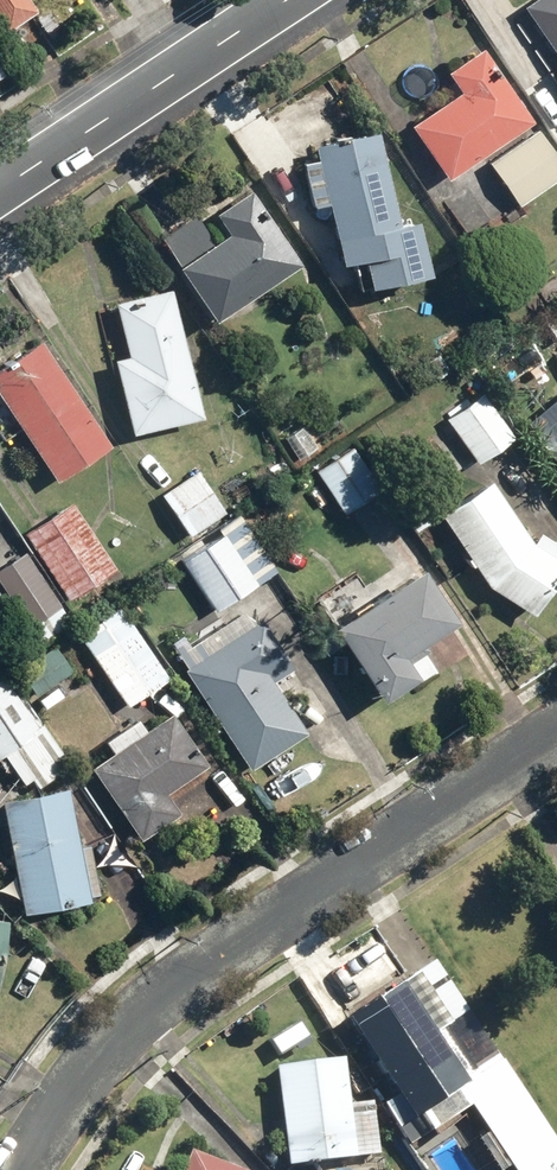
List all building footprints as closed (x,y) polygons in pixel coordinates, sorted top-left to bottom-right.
[(11,31),(42,10),(35,0),(0,0),(0,15),(11,31)] [(517,12),(555,70),(545,76),(556,94),(556,0),(535,0),(517,12)] [(453,95),(400,133),(436,183),(522,122),(514,110),(520,106),(511,93),(507,95),(475,50),(439,76),(453,95)] [(538,133),(485,167),(511,208),(556,179),(556,163),(538,133)] [(316,207),(324,274),(346,271),(349,296),(416,288),(409,228),(387,231),(376,140),(309,148),(311,163),(294,164),(300,209),(316,207)] [(506,212),(488,185),(448,210),(466,238),(506,212)] [(288,271),(239,192),(203,214),(219,240),(168,272),(201,325),(288,271)] [(191,423),(166,293),(107,305),(117,362),(105,364),(120,439),(153,433),(156,449),(181,444),(178,426),(191,423)] [(539,327),(556,347),(556,312),(539,327)] [(30,345),(0,364),(0,440),(1,440),(13,432),(47,484),(98,450),(30,345)] [(478,393),(441,417),(474,467),(511,443),(478,393)] [(541,433),(552,446),(537,458),(556,481),(556,419),(541,433)] [(306,423),(279,440),(295,464),(322,448),(306,423)] [(349,450),(311,475),(338,516),(376,491),(349,450)] [(196,473),(157,498),(183,539),(223,513),(196,473)] [(555,567),(521,546),(483,488),(432,522),(474,584),(525,616),(555,567)] [(110,572),(65,503),(16,535),(61,604),(110,572)] [(274,574),(235,518),(170,562),(209,619),(274,574)] [(0,565),(0,591),(36,645),(64,627),(16,555),(0,565)] [(443,630),(410,576),(357,608),(344,586),(314,604),(328,627),(319,632),(364,708),(398,688),(384,665),(443,630)] [(118,604),(72,636),(123,710),(168,679),(118,604)] [(254,622),(174,675),(240,775),(294,738),(261,689),(287,672),(254,622)] [(68,669),(52,648),(14,676),(39,711),(57,698),(47,684),(68,669)] [(0,671),(0,768),(14,788),(28,778),(36,789),(68,767),(0,671)] [(106,757),(84,771),(131,845),(171,820),(157,799),(188,779),(192,786),(205,778),(168,720),(142,737),(132,723),(98,745),(106,757)] [(0,805),(0,821),(14,917),(77,908),(61,796),(0,805)] [(432,966),(336,1031),(386,1104),(374,1112),(389,1135),(413,1118),(428,1141),(464,1117),(447,1092),(471,1076),(439,1029),(463,1012),(432,966)] [(455,1099),(500,1169),(556,1169),(556,1155),(502,1068),(455,1099)] [(337,1073),(272,1075),(276,1169),(372,1166),(370,1113),(338,1115),(337,1073)] [(186,1157),(181,1169),(220,1169),(186,1157)]
